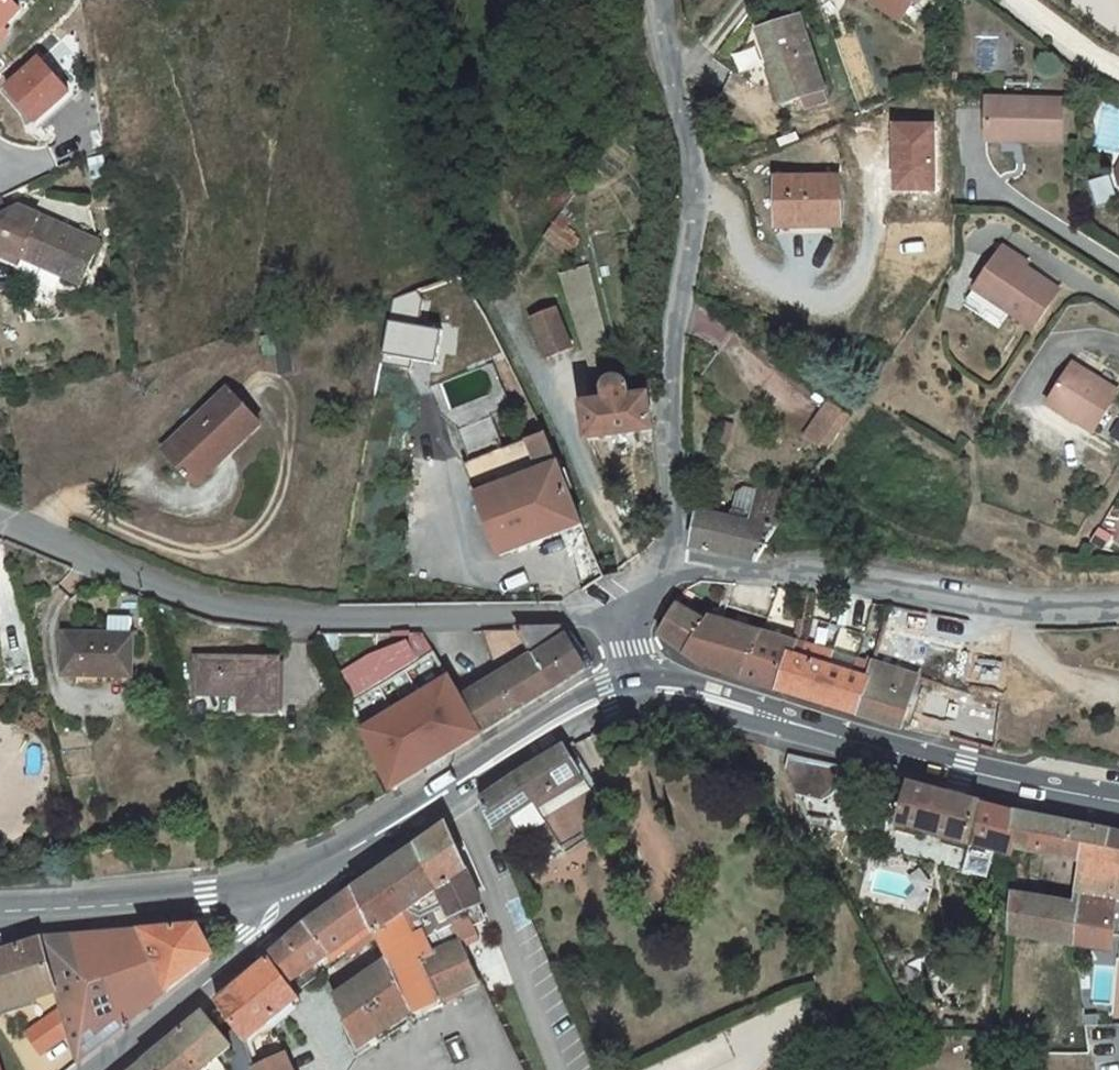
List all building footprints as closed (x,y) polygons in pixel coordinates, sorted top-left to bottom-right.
[(13,0),(0,0),(0,34),(24,10),(13,0)] [(895,18),(908,0),(870,0),(895,18)] [(801,13),(762,28),(776,61),(771,63),(784,101),(826,83),(801,13)] [(71,92),(39,56),(4,88),(36,123),(71,92)] [(1063,97),(988,97),(988,137),(1005,137),(1063,138),(1063,97)] [(936,194),(936,130),(894,129),(893,163),(897,163),(897,194),(936,194)] [(837,223),(835,174),(776,175),(775,225),(837,223)] [(14,211),(8,198),(0,201),(0,218),(14,211)] [(26,205),(22,214),(14,211),(0,218),(0,254),(5,256),(9,247),(88,284),(105,241),(26,205)] [(575,232),(555,218),(553,221),(544,232),(565,247),(575,232)] [(977,279),(969,293),(1001,313),(1009,299),(1034,315),(1059,276),(1002,240),(977,279)] [(445,327),(420,322),(425,296),(420,286),(395,294),(383,359),(412,365),(414,356),(438,361),(445,327)] [(555,301),(529,312),(544,344),(547,350),(570,341),(555,301)] [(258,351),(270,348),(267,334),(265,328),(252,330),(258,351)] [(1118,389),(1072,361),(1049,398),(1095,426),(1118,389)] [(657,428),(656,388),(636,390),(632,382),(629,378),(626,376),(622,375),(618,375),(613,376),(609,378),(606,382),(604,388),(602,392),(603,399),(585,402),(592,437),(657,428)] [(221,447),(228,456),(261,426),(227,388),(161,447),(187,477),(221,447)] [(823,438),(845,405),(826,392),(803,427),(823,438)] [(584,521),(547,429),(467,461),(502,553),(584,521)] [(195,486),(228,456),(221,447),(187,477),(195,486)] [(756,547),(770,518),(787,492),(740,476),(729,483),(722,512),(697,507),(688,543),(751,558),(756,547)] [(1111,524),(1098,518),(1091,530),(1103,536),(1111,524)] [(747,627),(706,615),(699,623),(672,601),(656,627),(694,658),(729,668),(747,627)] [(101,681),(101,675),(132,677),(135,639),(132,638),(133,622),(111,620),(110,637),(68,634),(65,679),(101,681)] [(548,687),(518,623),(512,622),(500,623),(478,625),(498,673),(458,694),(469,714),(478,731),(496,719),(516,707),(548,687)] [(556,622),(518,623),(548,687),(582,665),(556,622)] [(748,627),(747,627),(729,668),(764,679),(776,647),(789,651),(794,640),(782,636),(748,627)] [(350,700),(434,648),(425,633),(393,634),(394,643),(368,654),(338,673),(350,700)] [(807,691),(856,706),(865,675),(848,671),(853,655),(794,640),(789,651),(776,647),(764,679),(776,682),(807,691)] [(469,714),(458,694),(445,670),(434,648),(350,700),(367,741),(387,788),(404,778),(420,768),(451,749),(478,731),(469,714)] [(926,730),(928,724),(944,677),(870,655),(865,675),(856,706),(876,713),(926,730)] [(279,716),(279,660),(196,660),(197,697),(241,696),(241,716),(279,716)] [(503,779),(473,799),(496,850),(512,840),(506,829),(497,812),(525,796),(536,812),(555,842),(601,815),(593,803),(556,743),(551,747),(533,758),(503,779)] [(935,783),(904,775),(891,817),(1010,844),(1013,804),(1001,801),(988,797),(967,791),(935,783)] [(506,829),(536,812),(525,796),(497,812),(506,829)] [(1048,811),(1013,804),(1010,844),(1009,866),(1021,868),(1023,837),(1077,849),(1074,894),(1071,934),(1108,941),(1114,887),(1103,885),(1109,824),(1100,822),(1082,819),(1048,811)] [(431,829),(412,842),(431,884),(442,907),(455,933),(460,941),(483,929),(469,907),(474,905),(439,824),(431,829)] [(1109,824),(1103,885),(1114,887),(1118,888),(1118,824),(1109,824)] [(477,976),(460,941),(455,933),(442,907),(431,884),(412,842),(404,846),(378,865),(357,879),(348,884),(358,925),(375,960),(402,1011),(477,976)] [(1074,894),(1008,882),(1005,922),(1071,934),(1074,894)] [(263,952),(265,957),(282,985),(358,925),(348,884),(344,887),(339,891),(327,900),(304,918),(263,952)] [(213,957),(199,922),(193,922),(182,923),(156,926),(118,929),(70,934),(40,937),(55,989),(77,1062),(94,1050),(110,1037),(137,1017),(179,983),(213,957)] [(40,937),(13,947),(11,942),(0,946),(0,1008),(55,989),(40,937)] [(249,969),(215,999),(239,1040),(291,1001),(282,985),(265,957),(249,969)] [(402,1011),(375,960),(318,995),(347,1045),(402,1011)] [(227,1047),(202,1011),(172,1036),(194,1069),(202,1069),(227,1047)] [(172,1036),(163,1044),(143,1061),(132,1069),(194,1069),(172,1036)] [(260,1069),(290,1069),(285,1058),(260,1069)]
